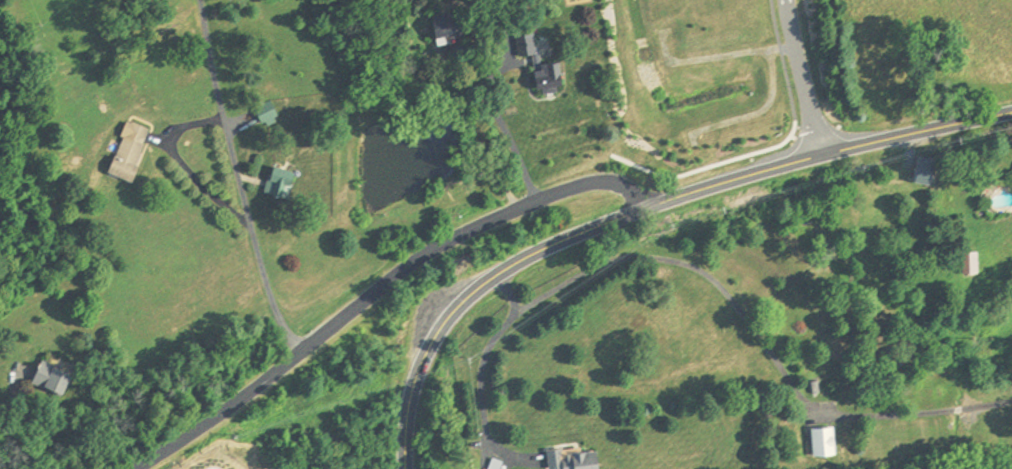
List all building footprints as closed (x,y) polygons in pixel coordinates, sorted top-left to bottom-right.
[(438,42),(466,39),(463,17),(436,20),(438,42)] [(542,99),(568,94),(561,65),(536,70),(542,99)] [(280,121),(273,103),(256,110),(263,128),(280,121)] [(134,185),(151,131),(128,124),(112,178),(134,185)] [(936,159),(920,159),(920,181),(935,182),(936,159)] [(291,202),(297,173),(273,169),(267,197),(291,202)] [(979,253),(966,253),(966,273),(979,274),(979,253)] [(63,400),(76,370),(46,357),(32,386),(63,400)] [(837,457),(837,427),(813,427),(813,457),(837,457)] [(550,468),(601,468),(600,447),(549,450),(550,468)]
